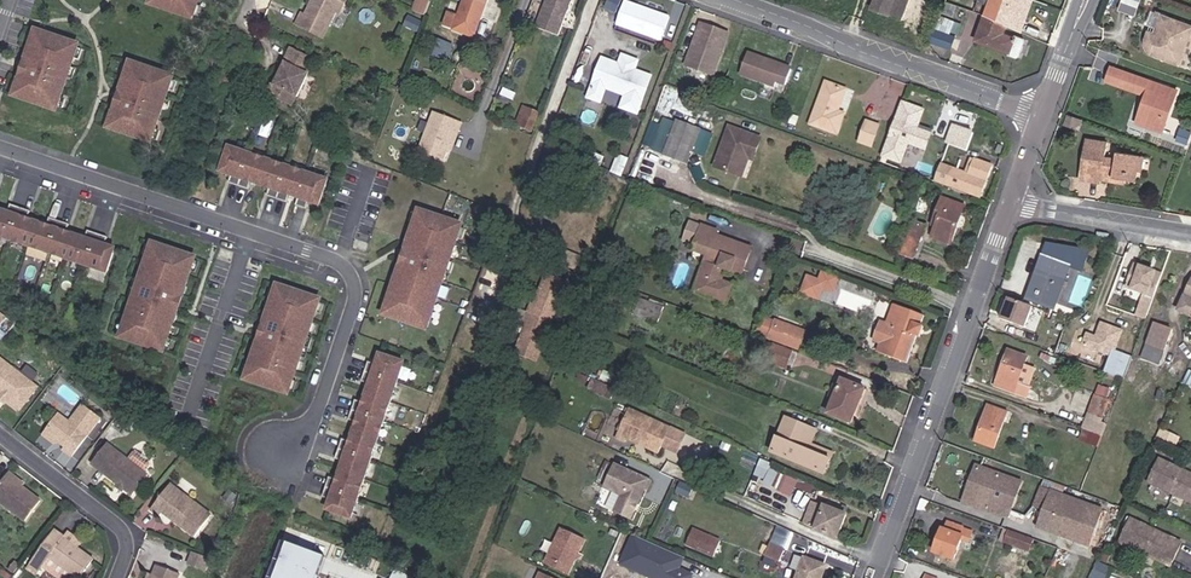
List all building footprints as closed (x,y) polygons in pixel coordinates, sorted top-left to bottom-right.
[(200,0),(154,0),(151,7),(193,21),(200,0)] [(347,0),(313,0),(306,15),(302,14),(297,25),(324,37),(336,12),(341,13),(347,0)] [(408,6),(422,12),(427,0),(411,0),(408,6)] [(485,0),(462,0),(456,15),(449,13),(445,24),(452,26),(451,28),(471,36),(485,0)] [(534,27),(556,35),(569,0),(544,0),(534,27)] [(616,11),(621,0),(607,0),(604,6),(616,11)] [(670,12),(626,0),(622,0),(615,25),(663,38),(670,12)] [(927,0),(872,0),(869,8),(889,15),(889,14),(903,19),(900,27),(914,32),(917,23),(919,23),(927,0)] [(1014,0),(988,0),(974,38),(996,46),(995,49),(1009,53),(1015,39),(1002,35),(1014,0)] [(1118,9),(1136,15),(1141,0),(1121,0),(1118,9)] [(1162,14),(1158,28),(1161,30),(1160,34),(1150,30),(1147,38),(1149,54),(1177,63),(1186,37),(1190,39),(1190,33),(1187,31),(1190,23),(1162,14)] [(413,20),(404,16),(400,26),(409,29),(413,20)] [(710,29),(701,26),(687,62),(691,71),(713,79),(728,36),(719,33),(718,35),(709,32),(710,29)] [(877,26),(874,34),(892,41),(895,32),(877,26)] [(934,28),(929,40),(952,48),(957,36),(934,28)] [(56,112),(78,47),(36,33),(25,64),(34,67),(32,72),(27,70),(24,79),(21,78),(14,97),(56,112)] [(439,57),(445,42),(430,36),(424,52),(439,57)] [(451,44),(445,42),(439,57),(445,60),(451,44)] [(285,71),(283,70),(274,90),(270,89),(265,99),(288,109),(293,98),(296,99),(307,75),(305,74),(310,63),(286,53),(282,63),(288,65),(285,71)] [(751,53),(743,74),(773,86),(775,81),(785,85),(791,69),(751,53)] [(636,61),(622,55),(618,65),(633,70),(636,61)] [(601,58),(591,86),(603,90),(623,98),(619,110),(635,116),(650,76),(633,70),(618,65),(601,58)] [(150,145),(172,80),(131,66),(120,97),(128,100),(127,105),(121,103),(118,112),(115,111),(108,130),(150,145)] [(1146,95),(1142,106),(1145,108),(1139,123),(1162,131),(1177,91),(1113,68),(1108,81),(1146,95)] [(827,82),(824,90),(843,97),(846,89),(827,82)] [(603,90),(591,86),(586,100),(598,104),(603,90)] [(843,97),(824,90),(811,123),(838,132),(846,112),(839,108),(843,97)] [(1145,108),(1142,106),(1137,122),(1139,123),(1145,108)] [(460,122),(431,111),(419,143),(444,152),(448,142),(453,130),(456,132),(460,122)] [(519,127),(523,116),(519,114),(515,125),(519,127)] [(534,120),(523,116),(519,127),(530,131),(534,120)] [(1077,130),(1081,121),(1069,116),(1066,125),(1077,130)] [(700,129),(677,120),(675,125),(665,150),(664,154),(687,163),(692,151),(701,154),(707,135),(698,132),(700,129)] [(872,145),(879,126),(867,121),(860,141),(872,145)] [(665,150),(675,125),(666,122),(657,147),(665,150)] [(895,122),(884,152),(904,159),(910,144),(926,149),(931,135),(895,122)] [(969,150),(976,130),(952,122),(945,142),(969,150)] [(746,151),(755,154),(761,138),(729,127),(715,166),(737,174),(746,151)] [(1190,134),(1190,133),(1181,129),(1177,140),(1187,144),(1190,134)] [(452,143),(456,132),(453,130),(448,142),(452,143)] [(1104,177),(1126,181),(1127,178),(1139,180),(1140,173),(1142,157),(1118,153),(1117,160),(1107,158),(1109,145),(1087,141),(1083,170),(1092,172),(1090,183),(1103,185),(1104,177)] [(225,142),(216,171),(318,205),(329,176),(225,142)] [(753,159),(755,154),(746,151),(737,174),(741,175),(748,158),(753,159)] [(969,157),(964,171),(968,172),(974,159),(969,157)] [(604,174),(608,163),(597,159),(593,170),(604,174)] [(748,159),(745,174),(751,175),(755,160),(748,159)] [(968,172),(964,171),(951,167),(945,185),(977,197),(989,164),(974,159),(968,172)] [(621,180),(627,164),(618,161),(612,177),(621,180)] [(1081,182),(1090,183),(1092,172),(1083,170),(1081,182)] [(435,181),(438,174),(431,171),(428,179),(435,181)] [(1125,188),(1126,181),(1104,177),(1103,185),(1125,188)] [(948,243),(963,205),(940,196),(930,224),(933,225),(930,236),(948,243)] [(462,222),(414,205),(378,314),(425,330),(462,222)] [(21,210),(11,207),(8,215),(0,212),(0,239),(10,242),(21,210)] [(31,214),(21,210),(10,242),(29,249),(37,225),(28,222),(31,214)] [(49,256),(60,224),(49,220),(47,228),(37,225),(29,249),(49,256)] [(912,256),(924,224),(913,221),(905,244),(898,242),(895,250),(912,256)] [(713,233),(698,227),(684,222),(679,235),(692,241),(689,249),(706,255),(693,292),(719,301),(726,282),(719,280),(723,268),(730,271),(732,266),(741,269),(750,247),(713,233)] [(699,225),(698,227),(713,233),(715,229),(699,223),(699,225)] [(68,262),(76,239),(67,235),(69,227),(60,224),(49,256),(68,262)] [(87,269),(97,237),(88,234),(85,242),(76,239),(68,262),(87,269)] [(106,276),(114,252),(105,249),(108,241),(97,237),(87,269),(106,276)] [(149,238),(115,337),(163,352),(195,255),(149,238)] [(557,262),(577,270),(582,258),(562,250),(557,262)] [(1053,307),(1068,266),(1043,257),(1028,299),(1053,307)] [(1154,297),(1162,275),(1134,265),(1126,287),(1154,297)] [(740,274),(741,269),(732,266),(730,271),(740,274)] [(800,292),(820,299),(823,288),(836,293),(841,276),(821,269),(819,277),(807,273),(800,292)] [(567,284),(548,276),(536,307),(533,305),(527,321),(530,322),(518,353),(537,361),(567,284)] [(274,280),(240,379),(287,395),(321,296),(274,280)] [(726,282),(719,301),(726,303),(732,285),(726,282)] [(1190,316),(1190,285),(1179,311),(1190,316)] [(1033,306),(1009,298),(1001,319),(1025,328),(1033,306)] [(655,322),(661,307),(640,299),(635,313),(655,322)] [(880,322),(873,340),(879,342),(876,351),(905,362),(915,336),(919,337),(923,326),(919,324),(922,316),(893,305),(889,315),(886,314),(882,323),(880,322)] [(1149,310),(1140,306),(1136,316),(1145,320),(1149,310)] [(806,332),(780,322),(774,340),(799,350),(806,332)] [(1104,372),(1123,379),(1132,357),(1115,351),(1122,330),(1101,322),(1096,337),(1087,333),(1083,345),(1110,355),(1104,372)] [(1158,364),(1171,330),(1153,324),(1142,358),(1158,364)] [(787,357),(790,349),(777,345),(775,352),(787,357)] [(404,359),(376,350),(322,508),(351,519),(385,417),(404,359)] [(1013,392),(1026,357),(1009,350),(995,385),(1013,392)] [(1037,365),(1025,361),(1019,381),(1030,385),(1037,365)] [(33,389),(0,365),(0,399),(4,403),(17,411),(33,389)] [(1181,382),(1184,376),(1171,370),(1168,376),(1181,382)] [(595,391),(599,382),(590,378),(586,387),(595,391)] [(851,422),(863,388),(839,379),(827,413),(851,422)] [(609,398),(613,389),(599,382),(595,391),(609,398)] [(1083,429),(1101,436),(1118,393),(1101,387),(1097,396),(1096,396),(1083,429)] [(118,412),(126,400),(120,395),(111,407),(118,412)] [(993,447),(1005,412),(988,405),(975,441),(993,447)] [(56,417),(43,433),(53,441),(58,442),(66,446),(61,452),(69,458),(98,421),(81,407),(67,424),(56,417)] [(608,423),(618,427),(623,416),(625,412),(615,407),(608,423)] [(618,427),(614,437),(626,443),(627,440),(633,443),(637,442),(642,444),(644,448),(657,454),(663,441),(681,450),(688,435),(627,408),(625,412),(618,427)] [(1158,430),(1166,413),(1157,409),(1153,419),(1155,420),(1150,431),(1156,434),(1157,432),(1158,430)] [(122,430),(130,420),(121,413),(114,423),(119,427),(122,430)] [(801,446),(809,428),(785,417),(770,451),(822,474),(829,458),(801,446)] [(814,430),(809,428),(801,446),(829,458),(832,452),(810,442),(814,430)] [(1079,440),(1097,447),(1101,436),(1083,429),(1079,440)] [(1160,443),(1165,433),(1158,430),(1157,432),(1156,434),(1153,440),(1160,443)] [(53,441),(43,433),(40,437),(51,445),(53,441)] [(1171,448),(1176,439),(1165,433),(1160,443),(1171,448)] [(105,445),(89,466),(115,486),(121,490),(129,496),(145,475),(142,473),(147,466),(148,459),(137,451),(131,454),(126,461),(105,445)] [(762,480),(770,461),(759,456),(751,475),(757,477),(762,480)] [(1180,469),(1157,458),(1146,482),(1190,504),(1190,474),(1190,473),(1188,477),(1178,472),(1180,469)] [(647,481),(612,464),(601,488),(619,497),(612,513),(627,520),(631,512),(629,509),(631,506),(634,506),(640,491),(642,492),(647,481)] [(1019,482),(976,466),(963,500),(1002,515),(1008,512),(1019,482)] [(754,483),(757,477),(751,475),(749,480),(754,483)] [(5,476),(0,482),(0,504),(23,521),(38,501),(5,476)] [(1068,486),(1045,478),(1035,505),(1044,508),(1050,491),(1064,496),(1068,486)] [(168,485),(148,511),(157,518),(160,514),(194,540),(211,518),(168,485)] [(1064,496),(1050,491),(1044,508),(1043,511),(1064,519),(1058,536),(1089,547),(1102,513),(1063,499),(1064,496)] [(836,538),(845,513),(815,502),(807,525),(815,528),(814,529),(836,538)] [(1064,519),(1043,511),(1036,528),(1058,536),(1064,519)] [(1150,528),(1129,518),(1118,540),(1170,565),(1181,543),(1160,532),(1158,535),(1149,531),(1150,528)] [(959,543),(965,545),(971,531),(948,522),(945,530),(942,528),(934,552),(953,559),(959,543)] [(52,530),(27,565),(36,571),(46,557),(76,577),(79,577),(93,559),(52,530)] [(719,542),(692,530),(686,546),(712,557),(719,542)] [(1027,551),(1032,539),(1008,530),(1003,542),(1027,551)] [(578,556),(584,542),(560,531),(544,564),(568,576),(575,562),(577,558),(578,556)] [(686,556),(631,533),(618,564),(652,577),(692,577),(695,572),(681,566),(686,556)] [(269,577),(312,577),(318,561),(321,555),(284,541),(269,577)] [(782,549),(771,544),(766,555),(777,560),(782,549)] [(210,560),(192,554),(187,566),(206,573),(210,560)] [(824,565),(803,557),(795,577),(820,577),(824,565)] [(1112,566),(1098,560),(1089,577),(1107,577),(1112,566)] [(160,567),(157,577),(182,577),(183,575),(160,567)]
